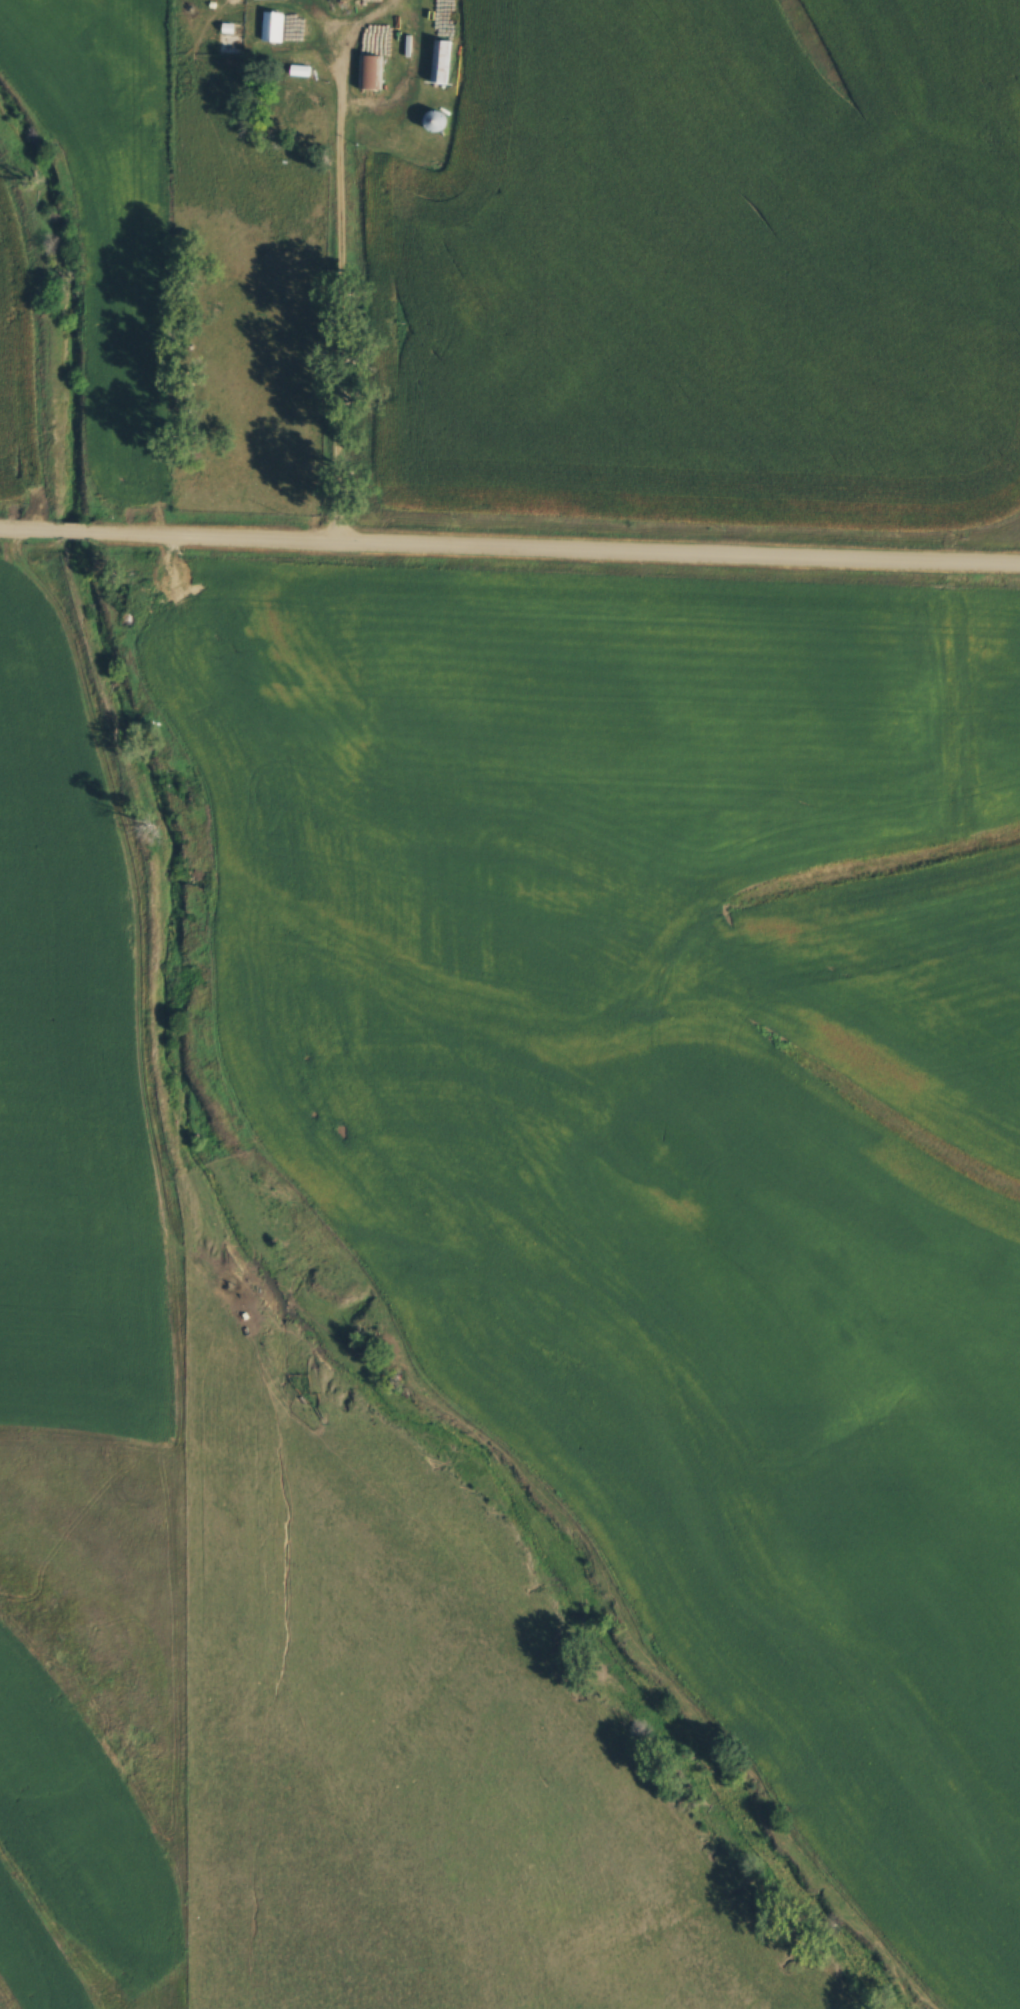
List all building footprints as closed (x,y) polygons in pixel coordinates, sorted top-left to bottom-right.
[(280,8),(260,8),(260,38),(280,38),(280,8)] [(445,80),(447,37),(431,36),(429,79),(445,80)] [(379,85),(379,51),(357,51),(357,85),(379,85)] [(307,72),(307,52),(288,52),(288,72),(307,72)] [(435,129),(443,113),(428,106),(420,121),(435,129)]
